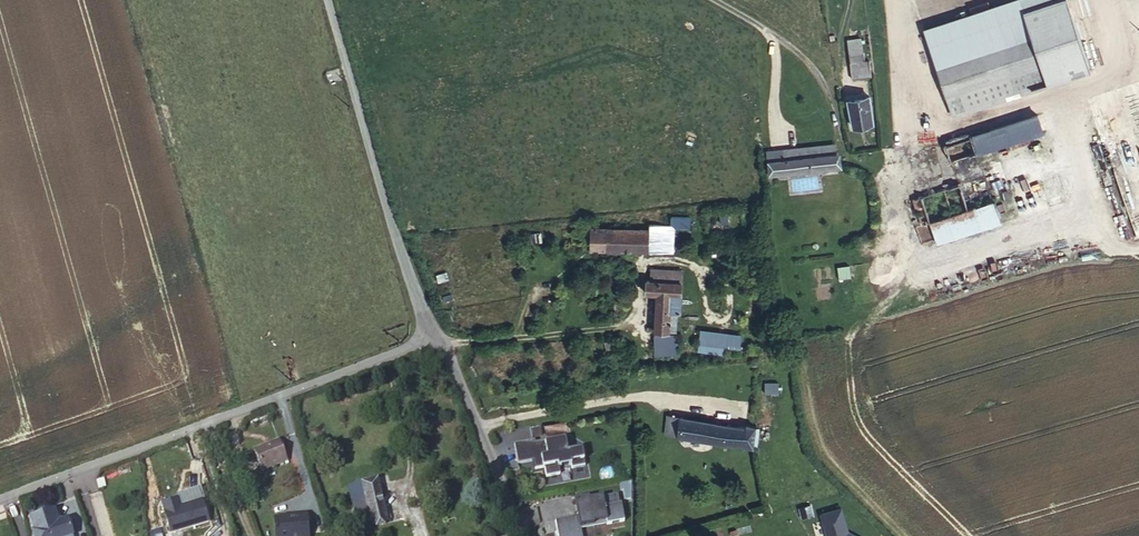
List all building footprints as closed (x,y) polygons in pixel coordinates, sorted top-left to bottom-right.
[(1067,0),(1052,0),(992,20),(1001,48),(1017,42),(1026,69),(1032,88),(1090,69),(1067,0)] [(850,64),(865,62),(861,37),(847,39),(850,64)] [(1010,75),(1016,93),(1032,88),(1026,69),(1017,42),(1001,48),(1010,75)] [(937,68),(946,95),(1010,75),(1001,48),(937,68)] [(1010,75),(946,95),(951,113),(1016,93),(1010,75)] [(869,97),(867,97),(859,98),(848,101),(853,126),(873,122),(869,97)] [(1034,112),(971,135),(981,165),(1045,143),(1034,112)] [(930,222),(993,200),(981,165),(971,135),(945,144),(959,183),(921,196),(930,222)] [(768,161),(829,154),(828,145),(767,152),(768,161)] [(835,153),(829,154),(768,161),(769,174),(837,167),(835,153)] [(1138,235),(1138,179),(1125,183),(1138,235)] [(922,225),(930,222),(921,196),(913,199),(922,225)] [(936,239),(1000,217),(993,200),(930,222),(936,239)] [(649,224),(649,229),(608,228),(591,228),(590,249),(607,250),(671,251),(671,226),(690,226),(690,216),(671,216),(671,225),(649,224)] [(671,311),(677,312),(680,312),(682,282),(647,280),(646,293),(657,294),(655,331),(669,332),(671,311)] [(676,354),(676,343),(654,344),(655,354),(676,354)] [(781,385),(768,384),(766,395),(780,396),(781,385)] [(666,434),(679,436),(682,417),(668,415),(666,434)] [(679,436),(725,444),(727,425),(682,417),(679,436)] [(547,485),(589,477),(583,444),(567,447),(563,422),(512,431),(519,468),(543,464),(547,485)] [(727,425),(725,444),(747,446),(754,447),(756,427),(746,425),(746,428),(727,425)] [(262,471),(286,461),(278,441),(254,450),(262,471)] [(372,525),(386,522),(377,480),(349,486),(352,502),(367,499),(372,525)] [(556,518),(559,535),(583,535),(581,522),(607,517),(608,522),(625,518),(620,489),(575,498),(578,514),(556,518)] [(179,495),(161,500),(170,531),(210,520),(203,496),(181,502),(179,495)] [(827,535),(866,535),(849,528),(844,505),(821,510),(827,535)] [(59,523),(54,511),(30,519),(34,532),(32,532),(33,535),(72,535),(73,535),(68,520),(59,523)] [(309,513),(276,513),(276,535),(310,535),(309,513)]
